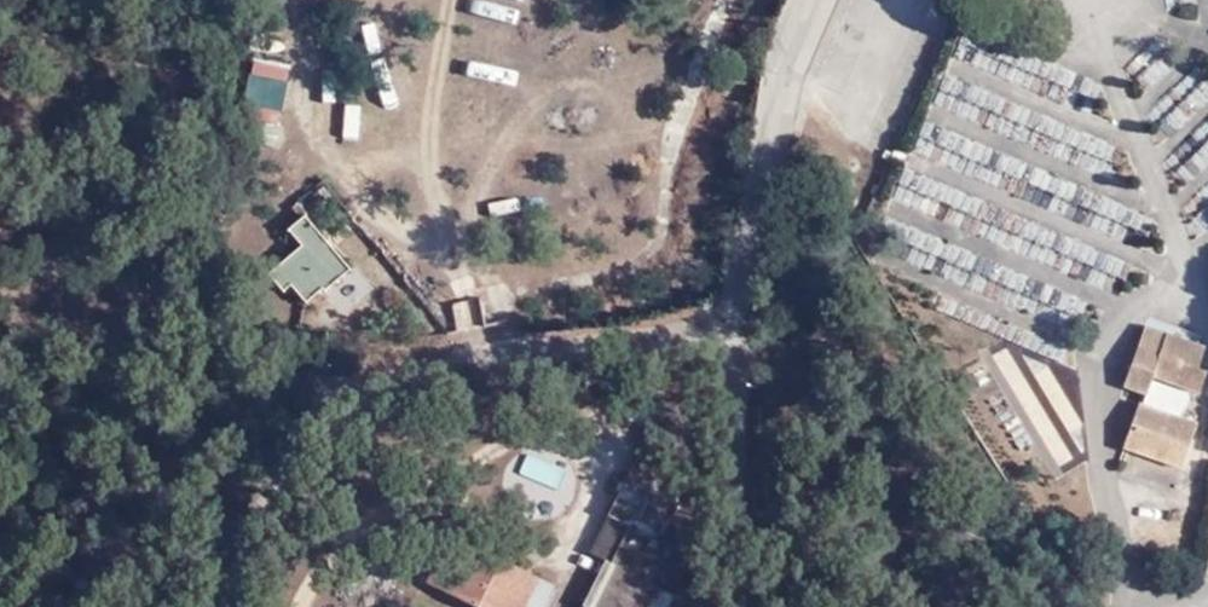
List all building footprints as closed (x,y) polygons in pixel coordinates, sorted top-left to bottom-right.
[(250,81),(285,91),(292,69),(257,58),(250,81)] [(361,139),(362,104),(344,103),(344,139),(361,139)] [(296,245),(266,271),(315,293),(344,267),(303,216),(286,230),(296,245)] [(466,326),(485,324),(483,298),(464,300),(466,326)] [(1145,331),(1138,350),(1160,359),(1165,339),(1145,331)] [(1160,359),(1197,373),(1204,353),(1165,339),(1160,359)] [(1201,395),(1207,378),(1197,373),(1160,359),(1138,350),(1125,389),(1148,397),(1153,380),(1201,395)] [(1198,430),(1141,409),(1126,450),(1182,471),(1198,430)] [(612,550),(589,606),(669,606),(677,586),(661,579),(676,539),(661,532),(676,495),(617,471),(603,508),(626,516),(612,550)] [(588,540),(612,550),(626,516),(603,508),(588,540)] [(463,606),(524,606),(531,589),(543,594),(548,581),(447,539),(426,592),(463,606)]
